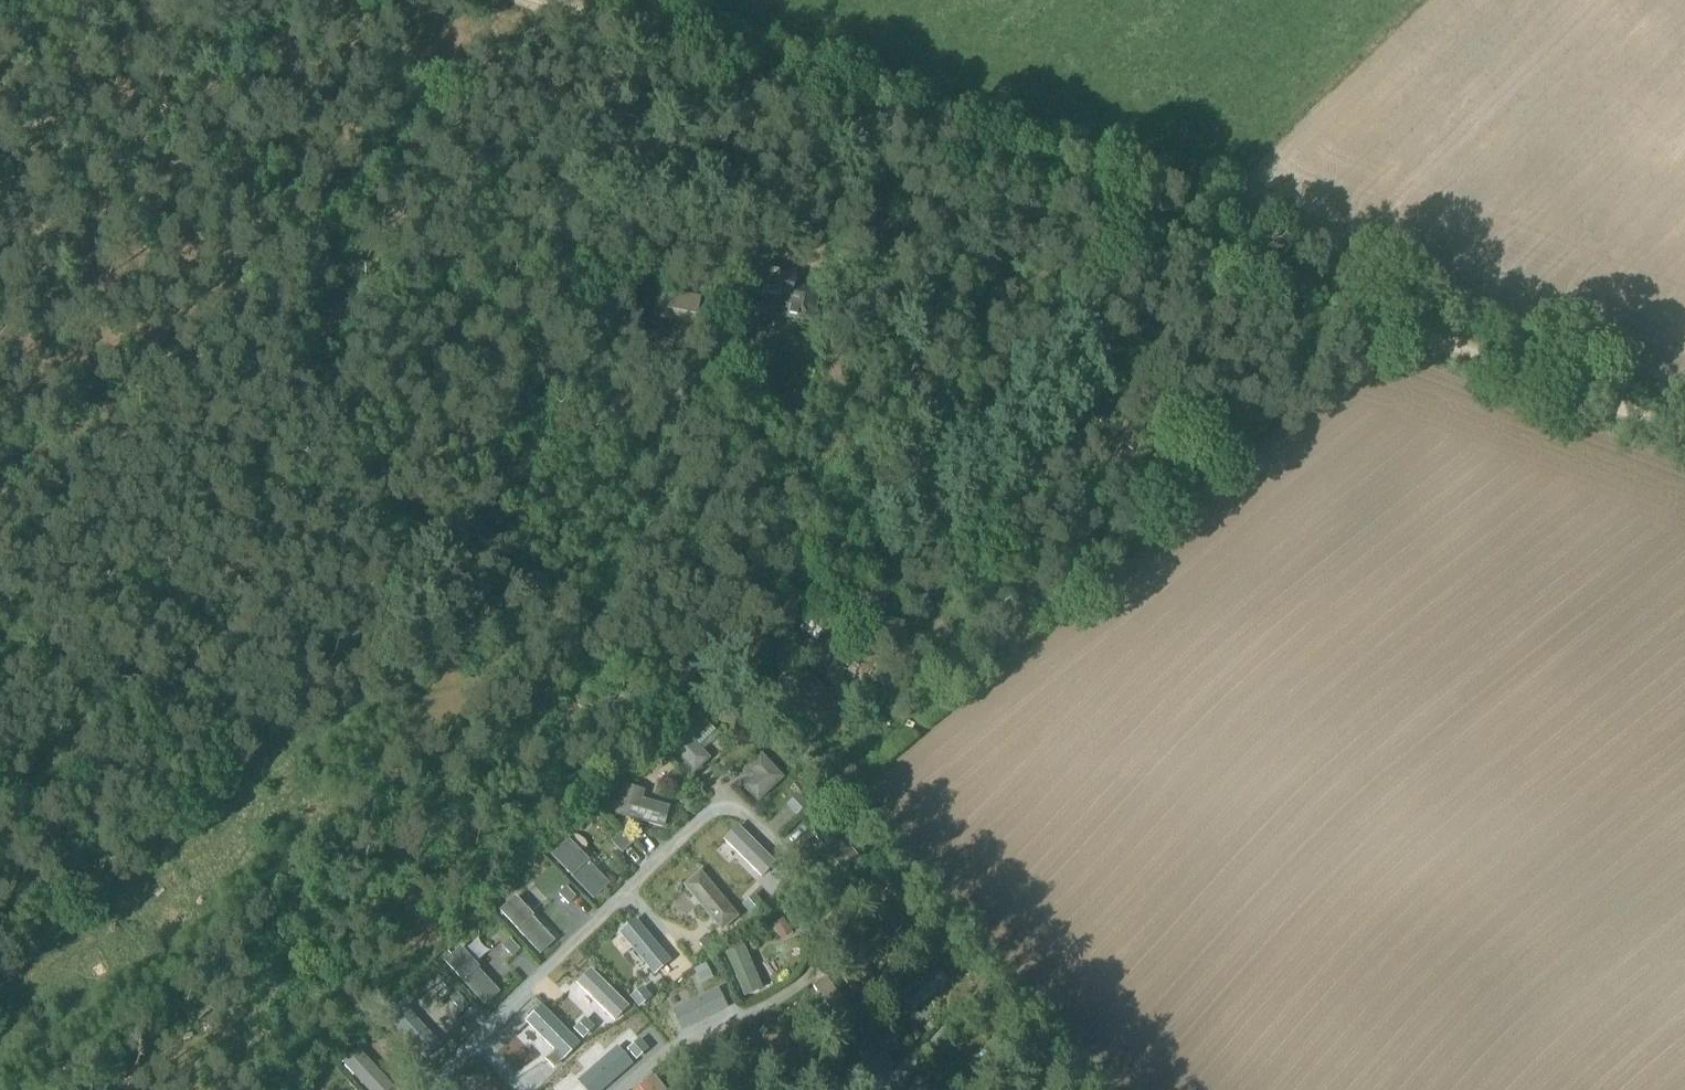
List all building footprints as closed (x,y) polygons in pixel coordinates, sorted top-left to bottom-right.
[(818,324),(824,292),(793,286),(795,272),(753,265),(747,298),(777,303),(774,317),(818,324)] [(696,318),(700,298),(656,290),(653,309),(696,318)] [(708,752),(721,739),(707,724),(678,751),(706,781),(721,767),(708,752)] [(763,780),(752,788),(767,807),(793,786),(770,757),(755,769),(763,780)] [(673,828),(675,817),(640,813),(639,824),(673,828)] [(575,899),(565,888),(557,895),(568,906),(575,899)] [(762,906),(754,896),(741,906),(749,917),(762,906)] [(753,1001),(772,993),(752,946),(732,954),(753,1001)] [(699,985),(712,979),(705,964),(692,970),(699,985)] [(629,998),(638,1009),(651,998),(642,987),(629,998)] [(584,1019),(572,1030),(582,1040),(594,1029),(584,1019)] [(638,1040),(626,1051),(636,1061),(648,1050),(638,1040)] [(374,1089),(397,1089),(364,1054),(352,1065),(374,1089)]
